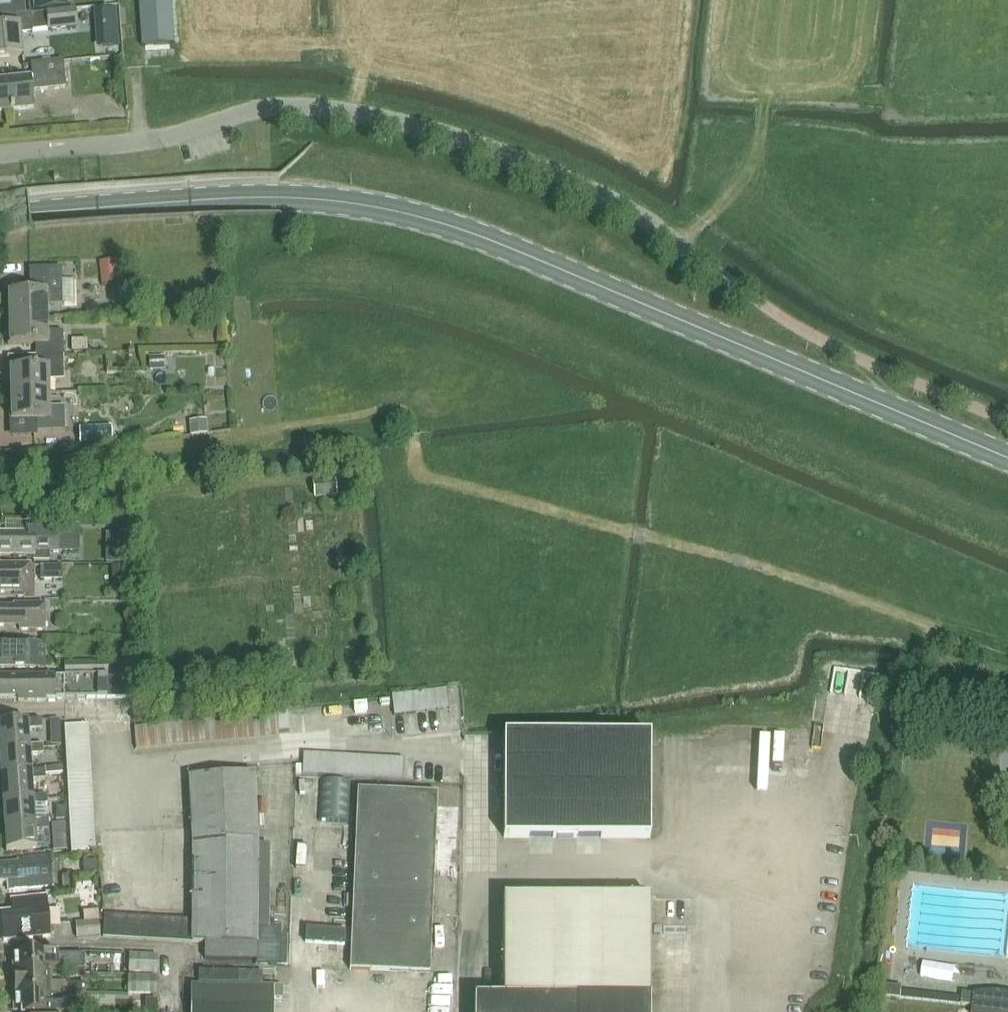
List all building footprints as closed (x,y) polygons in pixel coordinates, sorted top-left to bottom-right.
[(7,16),(6,5),(9,5),(8,0),(0,0),(0,17),(7,16)] [(69,8),(68,0),(39,0),(40,12),(69,8)] [(153,54),(177,52),(173,0),(148,0),(153,54)] [(117,9),(94,11),(95,30),(118,28),(117,9)] [(24,57),(22,34),(33,34),(33,31),(47,30),(47,31),(77,29),(75,10),(7,16),(0,17),(0,59),(24,57)] [(33,108),(31,92),(65,88),(62,62),(33,65),(34,78),(0,81),(0,111),(33,108)] [(128,276),(127,260),(101,262),(103,284),(121,283),(121,277),(128,276)] [(9,319),(47,318),(46,305),(62,304),(61,267),(29,268),(30,293),(8,294),(9,319)] [(36,356),(64,355),(63,331),(47,332),(47,318),(9,319),(10,345),(36,344),(36,356)] [(71,341),(71,352),(87,352),(87,341),(71,341)] [(65,380),(64,355),(36,356),(37,368),(11,369),(12,395),(50,393),(49,380),(65,380)] [(150,368),(164,368),(164,357),(150,358),(150,368)] [(50,407),(50,393),(12,395),(13,420),(38,419),(39,432),(67,431),(66,406),(50,407)] [(190,422),(191,436),(208,435),(207,421),(190,422)] [(80,429),(80,444),(112,443),(112,429),(80,429)] [(336,495),(335,482),(314,484),(315,497),(336,495)] [(34,558),(34,562),(51,562),(51,554),(59,554),(59,538),(74,538),(74,524),(26,524),(26,535),(0,535),(0,558),(34,558)] [(111,553),(111,566),(124,566),(124,553),(111,553)] [(18,594),(18,598),(34,599),(34,566),(0,566),(0,594),(18,594)] [(62,567),(40,567),(40,579),(62,579),(62,567)] [(114,568),(115,581),(125,580),(124,568),(114,568)] [(46,605),(14,605),(13,609),(0,609),(0,629),(19,629),(19,632),(45,633),(46,605)] [(46,669),(46,643),(29,643),(0,643),(0,661),(1,661),(1,665),(14,665),(15,670),(25,670),(30,670),(30,669),(46,669)] [(62,678),(72,678),(83,678),(94,678),(102,678),(102,664),(62,664),(62,678)] [(62,699),(61,678),(0,678),(0,700),(17,700),(17,703),(42,703),(42,700),(62,700),(62,699)] [(62,678),(61,678),(62,699),(72,699),(72,678),(62,678)] [(72,699),(83,699),(83,678),(72,678),(72,699)] [(94,678),(83,678),(83,699),(94,699),(94,678)] [(102,678),(94,678),(94,699),(105,699),(104,678),(102,678)] [(115,678),(104,678),(105,699),(115,699),(115,678)] [(115,699),(126,699),(126,678),(115,678),(115,699)] [(450,709),(450,688),(395,690),(395,711),(450,709)] [(278,712),(279,717),(280,731),(291,730),(289,711),(278,712)] [(280,738),(280,731),(279,717),(269,718),(270,739),(280,738)] [(260,739),(258,718),(248,719),(250,740),(260,739)] [(260,739),(270,739),(269,718),(258,718),(260,739)] [(240,741),(250,740),(248,719),(238,720),(240,741)] [(60,720),(50,720),(51,729),(60,729),(60,720)] [(240,741),(238,720),(228,721),(230,742),(240,741)] [(30,750),(30,747),(29,731),(43,730),(41,721),(28,722),(28,724),(0,726),(0,752),(30,750)] [(219,743),(230,742),(228,721),(218,722),(219,743)] [(199,744),(209,743),(208,722),(197,723),(199,744)] [(219,743),(218,722),(208,722),(209,743),(219,743)] [(199,744),(197,723),(187,724),(189,745),(199,744)] [(179,746),(189,745),(187,724),(177,725),(179,746)] [(65,739),(88,737),(87,725),(65,727),(65,739)] [(179,746),(177,725),(167,726),(169,747),(179,746)] [(158,748),(157,726),(147,727),(148,748),(158,748)] [(158,748),(169,747),(167,726),(157,726),(158,748)] [(138,749),(148,748),(147,727),(136,728),(138,749)] [(66,750),(88,748),(88,737),(65,739),(66,750)] [(650,840),(650,738),(504,738),(504,840),(650,840)] [(30,747),(30,750),(0,752),(0,775),(0,778),(32,775),(32,772),(31,757),(44,756),(43,746),(30,747)] [(67,762),(89,760),(88,748),(66,750),(67,762)] [(316,776),(317,754),(306,753),(305,775),(316,776)] [(327,776),(328,754),(317,754),(316,776),(327,776)] [(338,777),(339,755),(328,754),(327,776),(338,777)] [(349,778),(350,756),(339,755),(338,777),(349,778)] [(360,778),(362,756),(350,756),(349,778),(360,778)] [(371,779),(373,757),(362,756),(360,778),(371,779)] [(383,779),(384,757),(373,757),(371,779),(383,779)] [(394,780),(395,758),(384,757),(383,779),(394,780)] [(405,781),(406,759),(395,758),(394,780),(405,781)] [(416,781),(417,759),(406,759),(405,781),(416,781)] [(67,773),(90,771),(89,760),(67,762),(67,773)] [(449,783),(451,761),(439,761),(438,783),(449,783)] [(460,784),(462,762),(451,761),(449,783),(460,784)] [(45,771),(32,772),(32,775),(0,778),(2,803),(34,801),(34,797),(32,781),(46,780),(45,771)] [(68,785),(90,783),(90,771),(67,773),(68,785)] [(193,846),(192,920),(192,944),(257,944),(257,843),(257,831),(263,831),(263,819),(256,819),(254,774),(189,778),(193,846)] [(352,782),(320,781),(318,821),(350,823),(352,782)] [(68,796),(91,794),(90,783),(68,785),(68,796)] [(442,792),(362,789),(354,969),(434,973),(442,792)] [(69,808),(91,806),(91,794),(68,796),(69,808)] [(2,803),(4,827),(35,824),(35,822),(34,806),(50,805),(50,799),(50,796),(47,796),(34,797),(34,801),(2,803)] [(70,819),(92,817),(91,806),(69,808),(70,819)] [(70,831),(93,829),(92,817),(70,819),(70,831)] [(48,821),(35,822),(35,824),(4,827),(6,853),(37,851),(36,832),(49,831),(48,821)] [(71,842),(93,840),(93,829),(70,831),(71,842)] [(71,854),(94,852),(93,840),(71,842),(71,854)] [(37,888),(55,886),(52,857),(17,861),(17,864),(0,866),(0,885),(8,884),(9,891),(37,888)] [(73,891),(72,877),(62,878),(63,892),(73,891)] [(4,943),(50,938),(46,897),(11,901),(12,914),(2,915),(4,943)] [(650,900),(504,899),(503,999),(475,999),(474,1011),(650,1011),(650,900)] [(114,939),(115,916),(105,915),(103,938),(114,939)] [(126,917),(115,916),(114,939),(125,939),(126,917)] [(137,917),(126,917),(125,939),(136,940),(137,917)] [(148,918),(137,917),(136,940),(147,941),(148,918)] [(159,918),(148,918),(147,941),(158,942),(159,918)] [(170,919),(159,918),(158,942),(169,942),(170,919)] [(181,920),(170,919),(169,942),(180,943),(181,920)] [(192,920),(181,920),(180,943),(192,944),(192,920)] [(77,940),(100,938),(99,921),(76,924),(77,940)] [(13,955),(14,972),(49,972),(58,971),(87,970),(86,953),(57,954),(13,955)] [(158,975),(158,955),(129,955),(128,974),(158,975)] [(14,972),(14,998),(50,997),(49,972),(14,972)] [(159,996),(159,976),(130,976),(130,995),(159,996)] [(68,982),(52,982),(53,995),(88,994),(88,983),(68,983),(68,982)] [(901,998),(901,994),(902,987),(883,985),(882,996),(901,998)] [(274,988),(192,988),(192,1011),(274,1011),(274,988)] [(901,994),(901,998),(962,1005),(962,1000),(901,994)] [(999,996),(981,994),(981,996),(963,994),(962,1000),(962,1005),(973,1006),(973,1011),(997,1011),(999,996)] [(88,1003),(64,1004),(64,997),(50,997),(14,998),(15,1011),(23,1011),(88,1011),(88,1003)]
